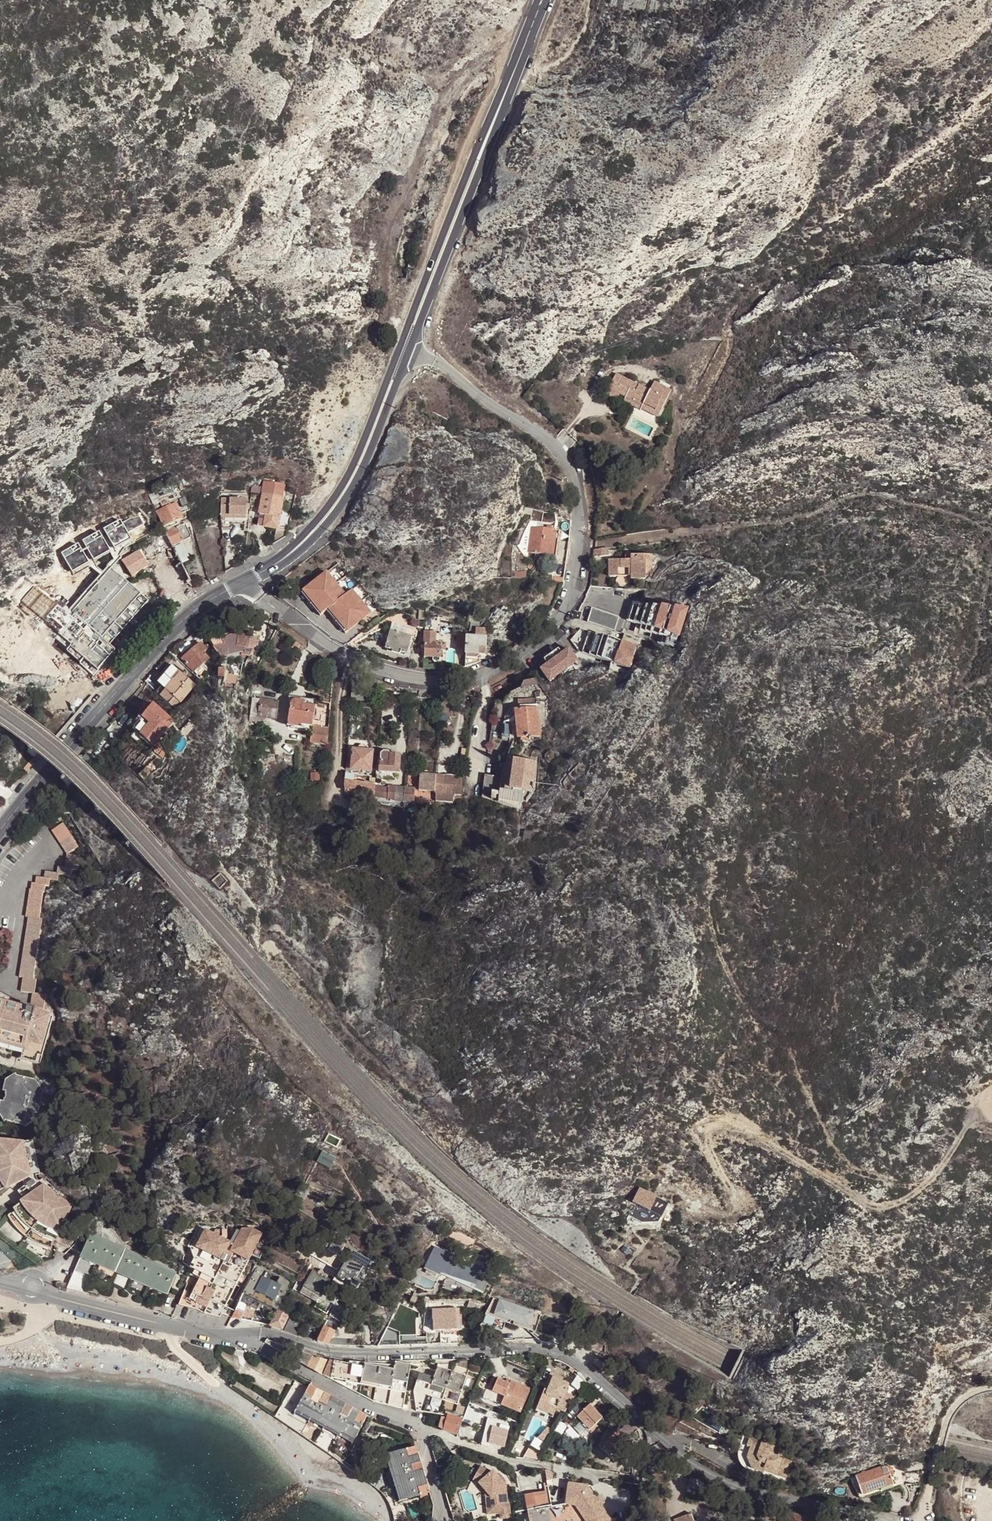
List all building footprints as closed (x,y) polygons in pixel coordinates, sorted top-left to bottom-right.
[(653,389),(620,372),(609,394),(622,400),(624,395),(646,405),(645,407),(662,416),(675,390),(657,381),(653,389)] [(283,484),(262,480),(259,493),(261,493),(257,515),(264,516),(262,527),(275,529),(277,521),(283,484)] [(154,492),(157,498),(171,492),(169,486),(154,492)] [(219,518),(220,527),(229,527),(229,523),(229,516),(244,516),(245,498),(219,497),(219,518)] [(155,511),(162,527),(181,518),(174,503),(155,511)] [(264,516),(257,515),(255,526),(262,527),(264,516)] [(229,516),(229,523),(244,524),(244,516),(229,516)] [(121,520),(119,521),(126,534),(132,530),(133,532),(136,531),(136,529),(142,526),(137,517),(128,519),(122,522),(121,520)] [(284,537),(289,519),(284,518),(283,523),(277,521),(275,529),(272,543),(284,537)] [(164,531),(170,543),(189,535),(185,527),(183,522),(164,531)] [(526,548),(525,553),(553,556),(557,531),(551,531),(552,527),(545,526),(545,530),(536,529),(529,528),(525,527),(518,543),(517,546),(526,548)] [(162,589),(167,597),(190,587),(187,583),(189,582),(180,563),(172,547),(170,543),(164,531),(164,529),(161,531),(152,541),(151,544),(142,549),(156,575),(162,573),(163,574),(156,578),(162,589)] [(172,547),(180,563),(188,558),(181,543),(172,547)] [(601,556),(615,553),(615,545),(601,548),(601,556)] [(121,562),(130,577),(148,566),(138,550),(124,558),(122,556),(116,560),(118,563),(121,562)] [(607,576),(628,577),(628,579),(642,579),(643,566),(650,566),(650,556),(628,555),(628,561),(607,561),(607,576)] [(111,564),(80,596),(77,593),(67,603),(110,644),(151,602),(111,564)] [(310,581),(319,593),(339,578),(329,566),(310,581)] [(162,589),(156,578),(148,583),(154,593),(162,589)] [(319,593),(329,604),(336,599),(348,589),(339,578),(319,593)] [(313,598),(319,593),(310,581),(304,586),(313,598)] [(336,599),(344,611),(364,596),(355,584),(348,589),(336,599)] [(319,593),(313,598),(322,609),(329,604),(319,593)] [(344,611),(354,622),(373,608),(364,596),(344,611)] [(624,605),(598,598),(594,612),(611,617),(620,619),(624,605)] [(344,611),(336,599),(329,604),(338,616),(344,611)] [(630,620),(642,620),(641,631),(674,632),(675,604),(631,602),(630,620)] [(680,602),(671,631),(684,635),(693,606),(680,602)] [(354,622),(344,611),(338,616),(348,628),(354,622)] [(214,637),(205,637),(218,658),(241,653),(241,656),(248,657),(250,651),(252,651),(256,633),(255,632),(256,629),(264,632),(268,622),(255,616),(251,628),(243,629),(216,638),(214,637)] [(424,617),(422,656),(437,657),(437,650),(441,650),(441,645),(433,644),(434,634),(438,634),(439,617),(424,617)] [(617,631),(620,619),(611,617),(608,628),(617,631)] [(634,665),(640,644),(580,626),(574,647),(634,665)] [(463,646),(462,666),(475,663),(475,658),(477,658),(483,659),(483,629),(473,628),(473,636),(464,636),(463,646)] [(383,648),(404,654),(409,637),(389,631),(383,648)] [(453,646),(463,646),(464,636),(463,633),(454,633),(453,646)] [(199,643),(180,659),(191,673),(207,659),(202,653),(205,650),(199,643)] [(552,680),(582,659),(572,645),(542,667),(552,680)] [(521,667),(508,675),(512,680),(524,673),(521,667)] [(159,695),(174,708),(193,686),(176,672),(167,682),(169,684),(159,695)] [(224,672),(223,680),(231,681),(233,674),(224,672)] [(533,679),(521,682),(518,690),(537,685),(533,679)] [(223,680),(223,687),(229,689),(231,681),(223,680)] [(155,691),(159,695),(169,684),(167,682),(165,681),(155,691)] [(350,683),(349,700),(361,701),(363,684),(350,683)] [(277,701),(251,698),(248,713),(254,714),(259,714),(258,716),(274,719),(277,701)] [(299,702),(289,701),(287,720),(290,720),(289,728),(310,731),(311,727),(313,708),(298,706),(299,702)] [(152,704),(131,729),(133,731),(142,738),(152,746),(172,722),(152,704)] [(514,713),(504,714),(507,737),(517,738),(538,736),(535,708),(514,711),(514,713)] [(327,729),(311,727),(310,731),(309,743),(325,745),(327,729)] [(142,738),(133,731),(128,737),(137,744),(142,738)] [(271,742),(258,742),(258,752),(271,752),(271,742)] [(350,763),(344,763),(344,769),(369,771),(370,751),(351,750),(350,763)] [(83,753),(78,758),(85,765),(90,759),(83,753)] [(378,765),(378,773),(397,775),(398,756),(386,755),(385,754),(383,754),(380,754),(379,755),(379,756),(378,760),(376,760),(375,765),(378,765)] [(503,778),(482,775),(479,796),(519,810),(530,791),(534,762),(511,759),(509,778),(507,791),(502,790),(503,778)] [(258,762),(250,771),(257,775),(263,766),(258,762)] [(317,773),(309,773),(309,781),(317,781),(317,773)] [(343,781),(351,783),(352,776),(344,774),(343,781)] [(418,774),(417,790),(432,791),(432,793),(434,793),(433,805),(440,805),(452,802),(452,795),(460,795),(461,778),(418,774)] [(373,778),(367,778),(366,785),(351,783),(343,781),(343,786),(343,791),(372,796),(373,778)] [(52,794),(57,798),(64,790),(59,786),(52,794)] [(374,787),(372,797),(390,800),(390,803),(396,804),(396,801),(412,803),(413,790),(394,788),(394,790),(374,787)] [(44,809),(49,813),(55,805),(51,801),(44,809)] [(51,816),(53,823),(61,821),(59,814),(51,816)] [(50,830),(65,854),(76,846),(61,823),(50,830)] [(18,977),(31,978),(37,918),(39,919),(42,892),(43,886),(47,886),(48,880),(56,880),(56,874),(68,875),(69,868),(77,869),(78,855),(65,854),(63,867),(56,866),(55,873),(43,871),(42,878),(34,877),(34,883),(30,883),(29,889),(28,889),(25,917),(23,917),(18,977)] [(34,990),(31,1003),(45,1007),(48,994),(34,990)] [(22,1047),(20,1053),(19,1059),(34,1063),(47,1015),(32,1011),(33,1009),(25,1007),(24,1009),(0,1003),(0,1041),(22,1047)] [(47,1015),(34,1063),(39,1064),(52,1016),(47,1015)] [(22,1047),(0,1041),(0,1048),(20,1053),(22,1047)] [(12,1085),(14,1076),(14,1075),(13,1074),(3,1080),(1,1091),(5,1092),(6,1089),(9,1087),(12,1085)] [(34,1080),(14,1076),(12,1085),(9,1087),(6,1089),(5,1092),(3,1094),(2,1099),(2,1102),(3,1106),(4,1110),(6,1112),(3,1121),(24,1126),(34,1118),(41,1091),(34,1080)] [(39,1138),(5,1145),(0,1145),(0,1187),(12,1180),(30,1176),(31,1185),(37,1191),(32,1198),(10,1214),(12,1219),(18,1225),(26,1233),(35,1239),(43,1243),(50,1245),(59,1220),(75,1198),(48,1177),(39,1138)] [(334,1166),(338,1156),(325,1149),(320,1160),(334,1166)] [(671,1169),(660,1162),(656,1170),(666,1176),(671,1169)] [(308,1189),(298,1185),(293,1195),(303,1199),(308,1189)] [(666,1203),(638,1189),(632,1202),(635,1203),(624,1225),(627,1227),(631,1221),(634,1223),(656,1222),(666,1203)] [(721,1200),(709,1192),(704,1199),(716,1207),(721,1200)] [(12,1219),(10,1214),(7,1217),(9,1221),(16,1229),(25,1237),(34,1243),(43,1246),(49,1248),(50,1245),(43,1243),(35,1239),(26,1233),(18,1225),(12,1219)] [(59,1229),(54,1242),(68,1247),(74,1242),(77,1235),(59,1229)] [(182,1283),(174,1304),(190,1308),(198,1312),(218,1317),(221,1312),(223,1306),(259,1235),(251,1230),(234,1230),(228,1243),(224,1241),(225,1238),(225,1230),(213,1231),(211,1235),(203,1231),(197,1242),(190,1239),(186,1248),(188,1249),(188,1260),(185,1268),(186,1269),(181,1282),(182,1283)] [(174,1271),(89,1237),(82,1256),(79,1255),(65,1289),(84,1295),(96,1266),(165,1294),(174,1271)] [(307,1244),(296,1237),(292,1244),(304,1250),(307,1244)] [(342,1258),(312,1242),(306,1252),(336,1269),(342,1258)] [(436,1246),(427,1269),(485,1290),(490,1278),(482,1275),(486,1264),(436,1246)] [(367,1269),(346,1257),(336,1274),(337,1275),(343,1278),(350,1282),(357,1285),(358,1286),(367,1269)] [(230,1317),(230,1318),(249,1322),(259,1300),(261,1297),(270,1302),(271,1299),(273,1300),(280,1303),(292,1280),(257,1264),(233,1311),(230,1317)] [(328,1280),(311,1270),(302,1285),(301,1287),(319,1297),(328,1280)] [(415,1272),(413,1276),(425,1281),(426,1278),(415,1272)] [(411,1275),(408,1282),(421,1288),(425,1281),(413,1276),(411,1275)] [(449,1276),(446,1284),(459,1290),(463,1282),(449,1276)] [(298,1292),(301,1287),(302,1285),(296,1281),(292,1288),(298,1292)] [(330,1281),(323,1295),(335,1301),(342,1288),(330,1281)] [(316,1302),(319,1297),(301,1287),(298,1292),(316,1302)] [(491,1296),(484,1314),(504,1322),(511,1304),(491,1296)] [(261,1297),(259,1300),(271,1306),(273,1300),(271,1299),(270,1302),(261,1297)] [(223,1306),(221,1312),(230,1317),(233,1311),(223,1306)] [(272,1317),(276,1310),(269,1306),(265,1313),(272,1317)] [(457,1308),(432,1309),(432,1326),(439,1326),(439,1330),(439,1345),(458,1344),(457,1308)] [(286,1315),(276,1310),(272,1317),(268,1326),(279,1330),(286,1315)] [(301,1323),(288,1317),(282,1331),(288,1333),(296,1335),(301,1323)] [(333,1331),(329,1338),(349,1339),(352,1333),(336,1324),(333,1331)] [(322,1326),(315,1342),(326,1345),(329,1338),(333,1331),(322,1326)] [(396,1334),(396,1329),(385,1329),(385,1343),(428,1343),(428,1334),(396,1334)] [(290,1348),(286,1356),(320,1375),(328,1360),(310,1356),(290,1348)] [(330,1361),(321,1376),(326,1378),(371,1402),(402,1409),(409,1365),(393,1362),(393,1365),(392,1370),(364,1365),(363,1368),(348,1365),(330,1361)] [(348,1362),(348,1365),(363,1368),(364,1365),(392,1370),(393,1365),(348,1362)] [(412,1391),(414,1411),(442,1415),(447,1403),(455,1405),(465,1376),(435,1367),(432,1378),(418,1373),(412,1391)] [(485,1389),(481,1397),(519,1412),(528,1389),(509,1381),(508,1384),(504,1382),(496,1379),(491,1391),(485,1389)] [(558,1383),(547,1379),(544,1385),(546,1386),(545,1390),(542,1389),(535,1409),(552,1416),(555,1409),(564,1413),(571,1400),(562,1396),(565,1389),(557,1386),(558,1383)] [(365,1415),(308,1385),(293,1412),(351,1443),(365,1415)] [(596,1397),(588,1405),(590,1408),(598,1400),(596,1397)] [(588,1405),(568,1424),(582,1437),(589,1430),(590,1432),(596,1426),(594,1424),(601,1418),(596,1414),(599,1411),(594,1406),(591,1408),(590,1408),(588,1405)] [(456,1406),(454,1412),(461,1414),(462,1408),(456,1406)] [(461,1421),(447,1416),(446,1419),(442,1431),(456,1435),(461,1421)] [(446,1419),(441,1417),(437,1428),(442,1431),(446,1419)] [(484,1426),(480,1445),(487,1446),(487,1444),(503,1447),(507,1427),(501,1426),(500,1429),(484,1426)] [(630,1445),(616,1431),(603,1444),(617,1458),(630,1445)] [(533,1442),(524,1459),(538,1461),(548,1443),(540,1439),(536,1437),(533,1442)] [(752,1453),(754,1445),(746,1444),(745,1452),(749,1453),(752,1453)] [(749,1453),(747,1472),(765,1475),(766,1469),(770,1469),(769,1472),(776,1473),(776,1475),(788,1477),(790,1460),(769,1456),(770,1447),(754,1445),(752,1453),(749,1453)] [(430,1493),(415,1446),(386,1455),(395,1484),(400,1502),(405,1500),(430,1493)] [(880,1468),(853,1477),(860,1495),(892,1484),(893,1488),(906,1483),(921,1483),(923,1476),(904,1475),(890,1480),(888,1473),(883,1475),(880,1468)] [(378,1469),(368,1482),(379,1489),(386,1498),(391,1508),(394,1516),(394,1520),(410,1520),(409,1512),(406,1504),(405,1500),(400,1502),(395,1484),(388,1477),(378,1469)] [(474,1470),(469,1485),(476,1487),(483,1494),(490,1500),(492,1507),(507,1505),(504,1486),(493,1476),(489,1472),(488,1474),(474,1470)] [(495,1474),(493,1476),(504,1486),(503,1481),(495,1474)] [(860,1495),(853,1477),(850,1478),(856,1496),(860,1495)] [(892,1484),(860,1495),(861,1499),(893,1488),(892,1484)] [(549,1507),(551,1520),(571,1520),(576,1520),(577,1513),(584,1520),(614,1520),(614,1517),(606,1516),(598,1505),(601,1502),(596,1496),(593,1498),(584,1488),(567,1485),(564,1505),(549,1507)] [(544,1492),(523,1495),(528,1520),(549,1520),(544,1492)] [(490,1500),(483,1494),(486,1508),(492,1507),(490,1500)] [(790,1515),(789,1520),(813,1520),(815,1510),(804,1508),(802,1517),(790,1515)]
